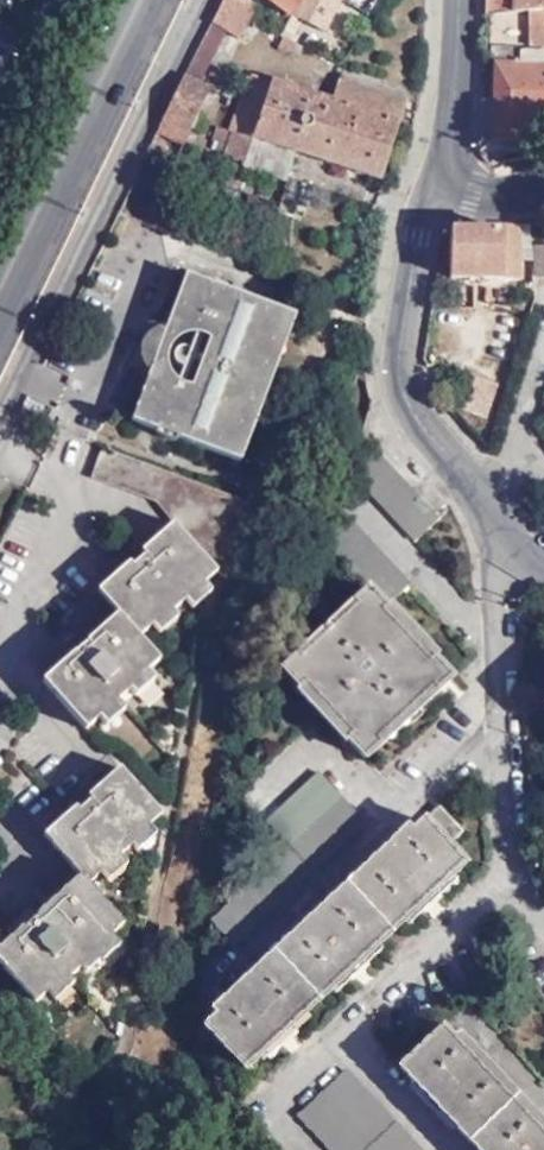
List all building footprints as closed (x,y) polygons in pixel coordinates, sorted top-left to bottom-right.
[(151,141),(177,154),(210,90),(199,84),(225,32),(239,37),(253,9),(235,0),(221,0),(151,141)] [(289,14),(291,11),(325,29),(338,0),(270,0),(289,14)] [(484,14),(543,10),(543,0),(484,0),(484,14)] [(526,12),(530,48),(543,47),(543,10),(526,12)] [(520,68),(520,54),(520,48),(497,47),(497,59),(506,59),(506,67),(520,68)] [(520,54),(520,68),(506,67),(506,59),(497,59),(497,66),(495,67),(494,101),(481,101),(479,152),(495,152),(495,139),(523,138),(543,139),(543,54),(520,54)] [(330,100),(251,75),(222,152),(243,159),(246,150),(289,163),(292,152),(377,179),(403,99),(337,77),(330,100)] [(495,152),(523,152),(523,138),(495,139),(495,152)] [(447,228),(442,232),(442,287),(517,283),(517,223),(498,223),(498,227),(463,228),(447,228)] [(530,225),(531,235),(543,235),(543,225),(530,225)] [(532,246),(532,278),(543,278),(543,246),(532,246)] [(230,456),(283,308),(230,288),(226,291),(210,285),(209,281),(185,273),(175,322),(196,329),(198,326),(201,326),(206,312),(211,314),(215,321),(185,400),(178,404),(172,402),(178,387),(177,386),(177,382),(155,373),(130,419),(154,428),(156,423),(176,432),(176,435),(230,456)] [(226,291),(230,288),(231,284),(227,281),(217,278),(211,277),(209,281),(210,285),(226,291)] [(294,312),(283,308),(230,456),(239,459),(294,312)] [(180,346),(185,345),(186,336),(147,323),(129,366),(144,372),(155,346),(173,352),(175,349),(180,346)] [(190,348),(185,345),(180,346),(175,349),(173,352),(173,357),(174,362),(177,366),(183,368),(190,348)] [(487,419),(491,403),(482,401),(487,385),(461,378),(453,409),(487,419)] [(174,440),(176,435),(176,432),(156,423),(154,428),(154,431),(159,436),(168,440),(174,440)] [(230,569),(272,508),(102,445),(90,476),(154,500),(177,519),(142,548),(136,542),(129,548),(122,555),(127,562),(97,587),(119,612),(87,641),(83,636),(75,642),(69,647),(74,653),(42,681),(84,727),(160,658),(140,634),(219,567),(230,569)] [(367,588),(386,607),(408,586),(345,518),(321,539),(367,588)] [(386,607),(367,588),(280,667),(321,712),(364,758),(408,718),(450,679),(386,607)] [(30,1000),(61,972),(65,975),(119,926),(82,884),(158,814),(117,767),(85,795),(80,789),(73,795),(66,802),(72,809),(40,835),(76,875),(32,915),(27,911),(20,917),(14,922),(18,926),(1,942),(0,941),(0,967),(30,1000)] [(361,821),(318,773),(265,822),(287,846),(209,919),(231,944),(361,821)] [(423,824),(445,846),(461,830),(439,809),(423,824)] [(462,865),(445,846),(423,824),(203,1026),(243,1071),(280,1037),(355,966),(426,899),(462,865)] [(440,1030),(399,1069),(475,1149),(543,1149),(543,1140),(478,1070),(440,1030)] [(344,1072),(298,1115),(330,1149),(418,1149),(344,1072)]
